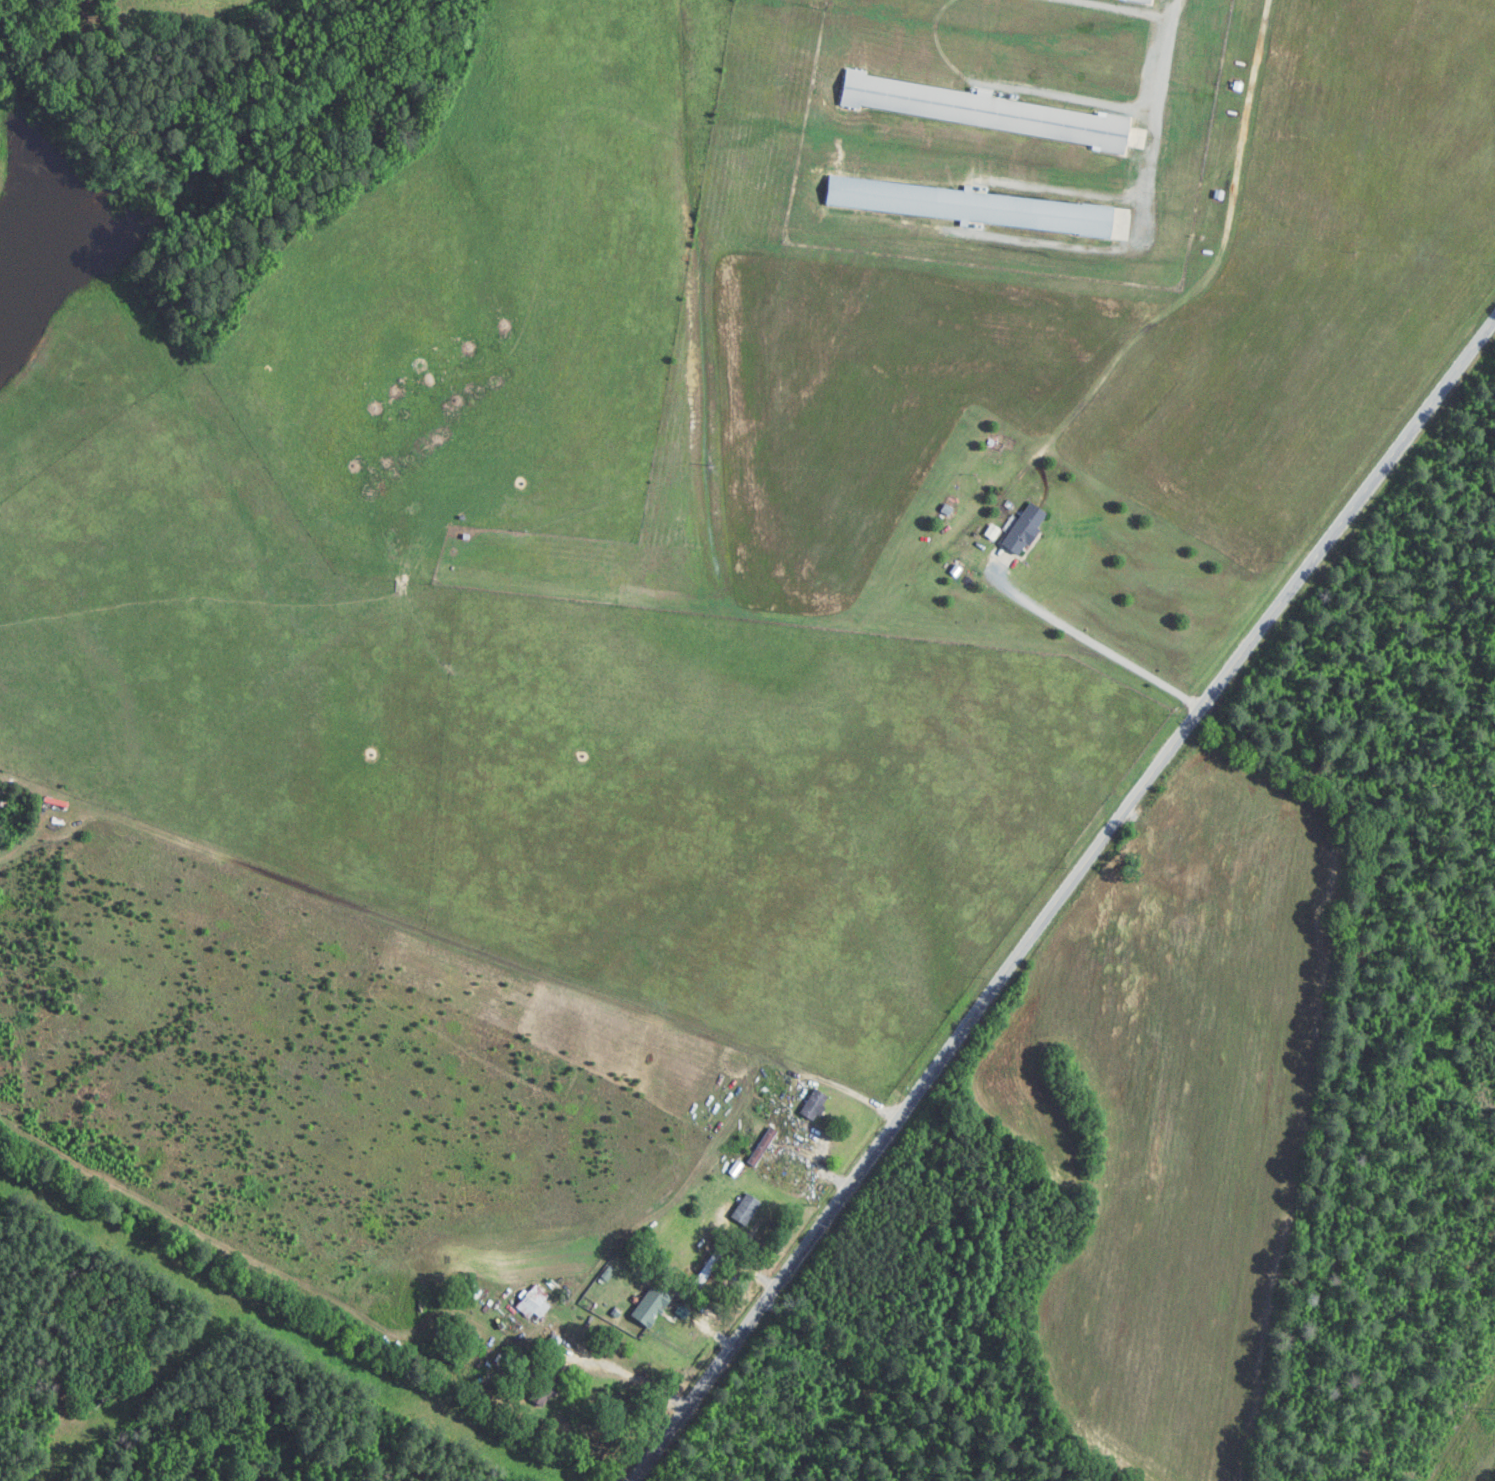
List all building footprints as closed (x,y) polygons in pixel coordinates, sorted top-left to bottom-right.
[(1130,149),(1134,116),(848,77),(843,110),(1130,149)] [(1116,237),(1119,206),(833,179),(830,210),(1116,237)] [(1005,544),(1024,558),(1053,516),(1034,503),(1005,544)] [(801,1110),(814,1123),(833,1102),(820,1090),(801,1110)] [(780,1131),(770,1126),(751,1164),(761,1169),(780,1131)] [(733,1217),(748,1228),(765,1204),(749,1193),(733,1217)] [(693,1284),(702,1290),(726,1256),(718,1250),(693,1284)] [(543,1319),(556,1305),(538,1287),(517,1309),(530,1322),(537,1314),(543,1319)]
